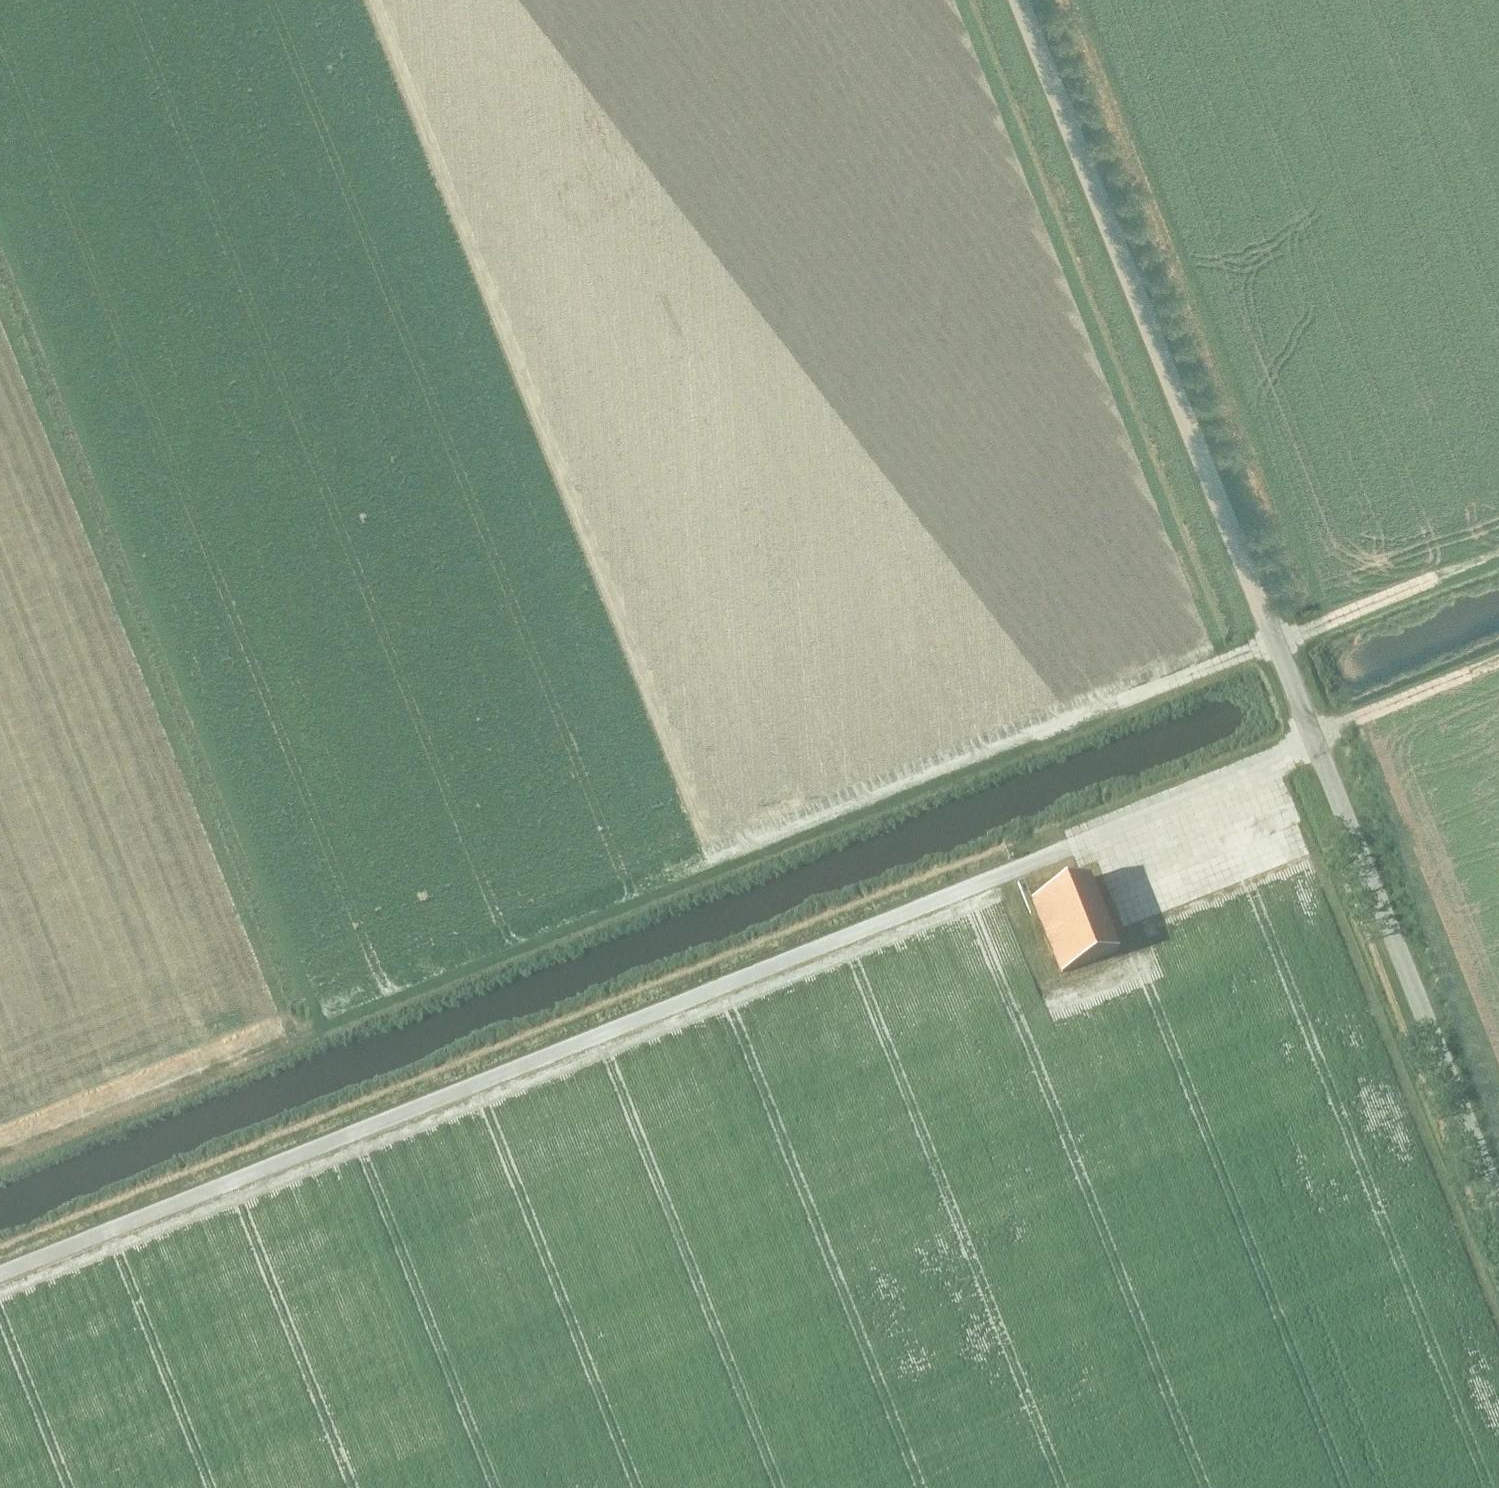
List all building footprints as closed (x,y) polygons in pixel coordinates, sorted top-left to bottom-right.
[(1032,900),(1061,974),(1114,952),(1084,879),(1032,900)]
